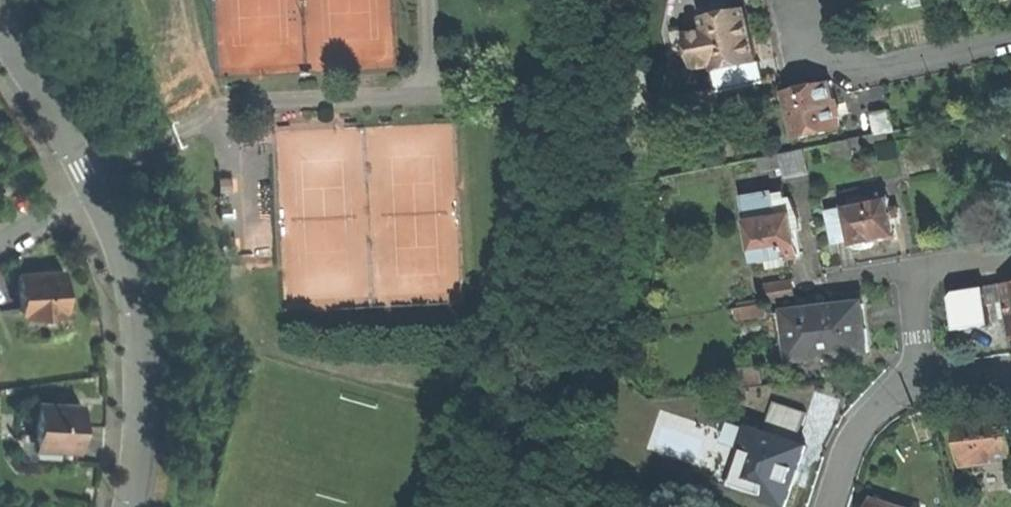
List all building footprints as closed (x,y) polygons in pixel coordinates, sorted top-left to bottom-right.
[(709,17),(711,25),(747,16),(746,9),(709,17)] [(711,25),(709,26),(710,30),(718,64),(719,68),(761,58),(756,38),(751,16),(747,16),(711,25)] [(682,57),(698,53),(694,34),(700,32),(699,28),(677,33),(682,57)] [(702,68),(718,64),(710,30),(700,32),(694,34),(698,53),(702,68)] [(786,92),(797,137),(845,126),(834,80),(810,86),(786,92)] [(668,98),(671,113),(722,101),(719,86),(668,98)] [(877,117),(883,139),(900,135),(894,113),(877,117)] [(833,143),(837,156),(856,151),(853,138),(833,143)] [(809,148),(785,152),(789,176),(813,172),(809,148)] [(761,157),(764,170),(785,165),(782,152),(761,157)] [(785,189),(746,198),(751,222),(794,212),(798,228),(804,227),(802,214),(792,195),(786,197),(785,189)] [(855,205),(849,206),(850,210),(855,238),(856,245),(861,244),(864,248),(876,246),(877,241),(889,238),(901,236),(898,216),(905,215),(903,205),(895,206),(894,197),(869,202),(867,194),(854,197),(855,205)] [(841,241),(855,238),(850,210),(835,212),(841,241)] [(800,240),(798,228),(794,212),(751,222),(760,262),(772,259),(774,268),(793,264),(791,255),(803,252),(800,240)] [(40,271),(18,272),(21,318),(66,315),(64,269),(40,271)] [(769,283),(773,302),(799,297),(795,278),(769,283)] [(737,307),(739,316),(769,311),(768,301),(737,307)] [(789,311),(794,356),(826,351),(826,355),(850,352),(873,349),(866,301),(789,311)] [(1001,303),(1004,318),(1010,317),(1010,302),(1001,303)] [(961,310),(964,329),(1004,322),(1004,318),(1001,303),(961,310)] [(732,368),(735,387),(765,383),(762,365),(732,368)] [(80,403),(37,401),(36,434),(35,443),(73,445),(78,445),(79,424),(80,403)] [(965,466),(1010,460),(1010,416),(983,420),(960,422),(965,466)] [(807,447),(751,428),(741,457),(731,488),(787,506),(791,496),(798,499),(804,481),(811,460),(804,458),(807,447)] [(72,461),(73,445),(35,443),(36,434),(20,433),(19,459),(72,461)] [(720,484),(731,488),(741,457),(730,453),(720,484)]
